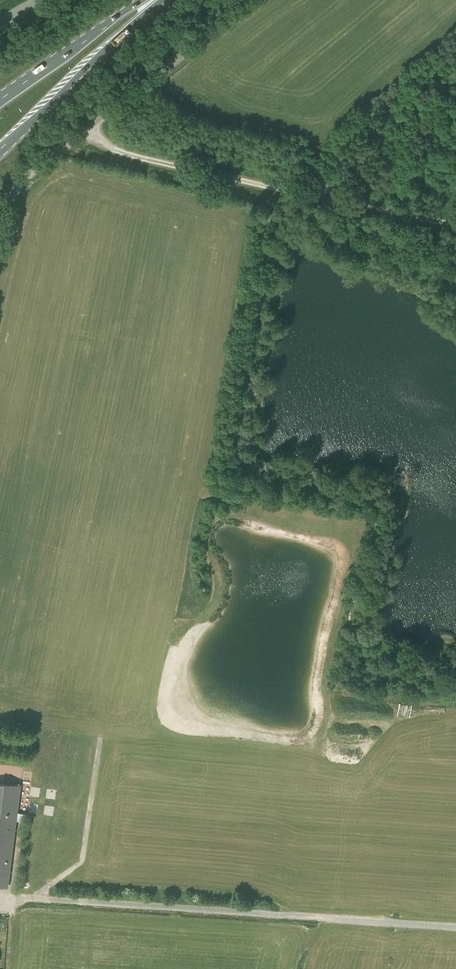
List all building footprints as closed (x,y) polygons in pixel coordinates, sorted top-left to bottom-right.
[(8,883),(19,794),(20,784),(0,782),(0,886),(8,887),(8,883)]
